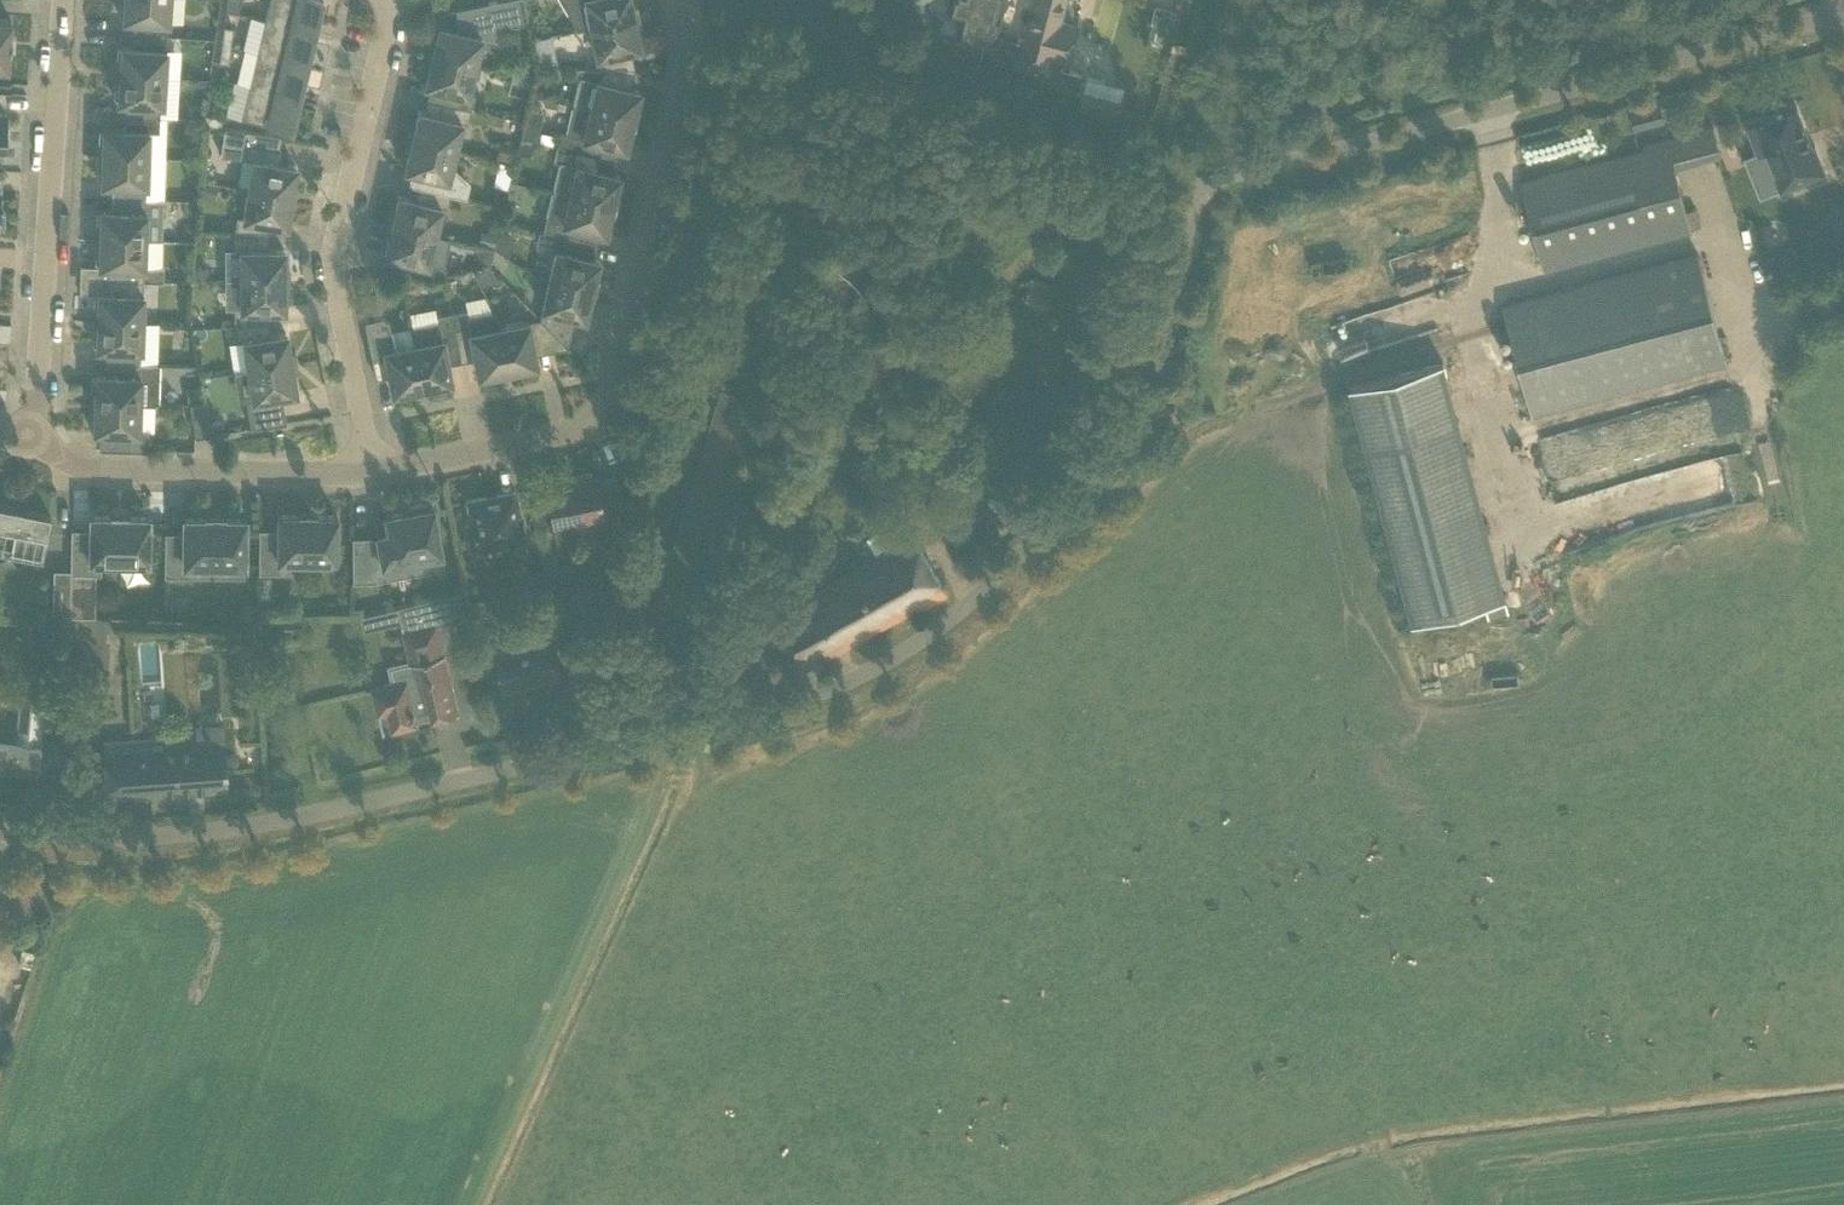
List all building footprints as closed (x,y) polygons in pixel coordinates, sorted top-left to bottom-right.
[(124,1),(121,1),(120,16),(123,16),(123,19),(134,20),(133,33),(167,36),(168,22),(169,22),(170,0),(124,0),(124,1)] [(226,10),(238,13),(241,0),(227,0),(226,10)] [(264,20),(314,32),(321,0),(269,0),(264,20)] [(575,26),(575,29),(591,26),(634,18),(630,0),(559,0),(575,26)] [(932,55),(937,56),(993,71),(998,48),(978,43),(977,47),(941,38),(942,35),(932,18),(934,17),(924,0),(901,0),(932,55)] [(953,14),(980,20),(985,0),(956,0),(953,14)] [(1022,39),(1057,45),(1064,0),(1029,0),(1022,39)] [(439,26),(432,55),(474,65),(481,38),(496,41),(488,2),(458,9),(462,27),(461,31),(439,26)] [(7,68),(9,49),(10,49),(11,38),(10,38),(11,19),(0,18),(0,67),(7,68)] [(634,18),(591,26),(600,68),(632,68),(628,49),(640,47),(634,18)] [(264,20),(257,52),(306,64),(314,32),(264,20)] [(1140,39),(1157,44),(1161,29),(1143,25),(1140,39)] [(224,26),(221,44),(231,45),(234,27),(224,26)] [(167,36),(133,33),(132,47),(121,46),(121,49),(118,49),(117,64),(120,64),(120,73),(120,74),(165,77),(167,49),(166,49),(167,36)] [(551,35),(534,39),(539,65),(556,61),(551,35)] [(998,48),(993,71),(1049,86),(1077,93),(1082,74),(1017,58),(1022,42),(1001,36),(998,48)] [(231,45),(221,44),(219,62),(229,63),(231,45)] [(257,52),(249,84),(299,96),(306,64),(257,52)] [(474,65),(432,55),(425,84),(444,89),(441,102),(471,109),(474,95),(468,94),(474,65)] [(579,78),(573,105),(632,119),(639,90),(627,87),(632,68),(600,68),(575,68),(573,76),(579,78)] [(120,74),(120,73),(116,73),(116,74),(119,74),(119,83),(115,83),(114,98),(118,99),(118,101),(126,102),(126,116),(160,117),(160,104),(163,104),(165,77),(120,74)] [(299,96),(249,84),(241,118),(290,129),(289,130),(290,131),(299,96)] [(1120,100),(1082,90),(1077,111),(1115,121),(1120,100)] [(419,111),(412,140),(454,150),(461,122),(468,123),(471,109),(441,102),(438,116),(419,111)] [(632,119),(573,105),(566,133),(559,132),(556,146),(603,157),(607,144),(625,148),(632,119)] [(1664,123),(1660,106),(1631,115),(1635,131),(1664,123)] [(1812,147),(1796,106),(1747,126),(1757,152),(1759,155),(1767,151),(1772,163),(1770,164),(1780,190),(1780,191),(1826,172),(1816,146),(1812,147)] [(221,127),(222,117),(204,114),(202,124),(221,127)] [(160,117),(126,116),(126,129),(103,128),(103,131),(100,131),(99,146),(103,146),(102,155),(99,155),(99,156),(148,157),(149,131),(159,132),(160,117)] [(277,163),(279,149),(281,136),(225,127),(221,154),(242,158),(237,187),(248,189),(291,196),(296,166),(277,163)] [(1712,128),(1696,132),(1703,159),(1719,155),(1712,128)] [(1646,150),(1521,183),(1544,268),(1692,229),(1687,210),(1675,167),(1668,139),(1644,146),(1646,150)] [(454,150),(412,140),(405,169),(424,173),(421,187),(451,194),(464,197),(468,183),(450,167),(454,150)] [(499,143),(495,160),(498,161),(513,164),(517,147),(499,143)] [(603,157),(556,146),(552,161),(559,162),(552,190),(555,191),(555,190),(612,204),(619,175),(600,171),(603,157)] [(148,157),(99,156),(102,157),(102,165),(99,165),(98,180),(101,181),(102,184),(112,184),(112,197),(145,198),(146,185),(147,185),(148,157)] [(187,159),(186,173),(200,174),(201,160),(187,159)] [(203,183),(201,195),(215,198),(217,185),(203,183)] [(451,194),(421,187),(418,200),(399,196),(392,225),(434,235),(441,206),(448,208),(451,194)] [(237,216),(234,233),(265,236),(267,222),(287,225),(291,196),(248,189),(244,218),(237,216)] [(495,189),(492,203),(503,206),(507,192),(495,189)] [(555,190),(555,191),(548,219),(556,221),(553,234),(583,242),(586,228),(605,233),(612,204),(555,190)] [(145,198),(112,197),(111,211),(101,210),(101,213),(97,213),(96,228),(100,228),(100,237),(96,237),(96,238),(145,240),(146,212),(145,212),(145,198)] [(183,200),(182,215),(197,216),(198,201),(183,200)] [(450,239),(434,235),(392,225),(385,254),(404,258),(401,272),(431,279),(441,277),(450,239)] [(481,231),(477,244),(494,249),(497,235),(481,231)] [(583,242),(553,234),(539,231),(536,245),(556,250),(549,279),(592,289),(599,260),(580,255),(583,242)] [(265,236),(234,233),(234,250),(241,250),(241,279),(285,279),(285,250),(265,249),(265,236)] [(145,240),(96,238),(96,239),(100,239),(99,248),(96,248),(95,263),(99,263),(99,266),(109,266),(109,280),(143,281),(163,281),(163,266),(144,266),(145,240)] [(1698,253),(1503,305),(1532,414),(1727,362),(1710,298),(1698,253)] [(208,268),(193,268),(193,278),(208,278),(208,268)] [(406,276),(404,291),(419,292),(420,278),(406,276)] [(399,278),(385,280),(386,287),(393,292),(401,291),(399,278)] [(285,279),(241,279),(241,308),(234,308),(235,325),(264,323),(265,309),(284,309),(285,279)] [(592,289),(549,279),(540,319),(566,346),(573,315),(585,318),(592,289)] [(143,281),(109,280),(109,293),(98,293),(98,296),(94,296),(94,311),(97,311),(97,320),(94,320),(93,320),(143,322),(143,294),(142,294),(143,281)] [(468,310),(489,308),(488,296),(467,298),(468,310)] [(508,370),(499,327),(497,319),(494,312),(468,317),(467,310),(452,313),(454,329),(461,359),(474,357),(478,376),(508,370)] [(454,329),(452,313),(436,315),(438,322),(410,327),(414,344),(422,387),(451,381),(447,362),(461,359),(454,329)] [(422,387),(414,344),(394,348),(389,322),(382,317),(364,321),(375,376),(389,374),(393,393),(422,387)] [(566,346),(540,319),(499,327),(508,370),(537,364),(535,352),(566,346)] [(143,322),(93,320),(93,321),(97,321),(97,330),(93,330),(93,345),(96,345),(96,348),(107,348),(106,362),(140,363),(141,349),(142,350),(143,322)] [(267,336),(264,323),(235,325),(237,342),(244,341),(248,369),(291,363),(286,333),(267,336)] [(140,363),(106,362),(106,375),(95,375),(95,378),(92,378),(91,393),(95,393),(95,402),(91,402),(91,403),(140,404),(141,377),(140,376),(140,363)] [(162,372),(195,372),(195,363),(162,363),(162,372)] [(291,363),(248,369),(253,399),(246,400),(251,428),(286,423),(284,407),(281,407),(279,395),(296,392),(291,363)] [(1350,388),(1366,447),(1459,422),(1443,363),(1350,388)] [(198,386),(185,388),(188,403),(201,401),(198,386)] [(209,435),(205,411),(204,402),(190,404),(195,437),(209,435)] [(140,404),(91,403),(94,404),(94,412),(91,412),(90,427),(94,427),(94,430),(129,432),(129,449),(148,450),(149,431),(139,430),(140,404)] [(553,484),(557,504),(548,506),(557,548),(574,544),(569,522),(588,518),(593,540),(613,536),(621,500),(616,476),(597,480),(596,475),(553,484)] [(526,541),(521,515),(516,491),(467,501),(472,524),(466,525),(472,551),(526,541)] [(377,537),(372,538),(372,537),(352,537),(352,582),(372,582),(372,567),(441,554),(433,506),(426,507),(426,503),(409,507),(410,510),(385,515),(388,531),(376,534),(377,537)] [(41,557),(50,515),(0,504),(0,549),(41,557)] [(259,529),(258,573),(279,573),(279,560),(336,561),(337,516),(315,516),(315,514),(300,514),(300,515),(278,515),(278,530),(259,529)] [(148,563),(149,518),(127,517),(127,516),(113,516),(113,517),(90,517),(90,531),(72,531),(71,574),(101,575),(101,562),(148,563)] [(207,519),(184,518),(184,533),(165,532),(164,576),(185,576),(185,563),(244,564),(245,519),(222,519),(222,517),(207,517),(207,519)] [(948,593),(936,572),(906,519),(881,534),(889,547),(768,619),(799,674),(921,606),(922,608),(948,593)] [(70,569),(53,569),(52,621),(70,621),(70,569)] [(255,621),(255,604),(239,605),(239,621),(255,621)] [(77,617),(76,671),(100,672),(100,673),(109,673),(109,641),(105,641),(105,631),(111,631),(111,618),(77,617)] [(283,618),(284,634),(300,633),(299,617),(283,618)] [(459,713),(454,690),(445,654),(444,654),(436,625),(404,633),(411,663),(391,667),(395,683),(372,688),(378,714),(388,712),(392,731),(418,725),(416,714),(430,710),(433,720),(459,713)] [(49,649),(47,667),(65,669),(67,651),(49,649)] [(37,772),(39,758),(60,760),(62,741),(41,739),(44,708),(19,705),(16,735),(0,733),(0,768),(37,772)] [(227,788),(225,764),(223,742),(196,744),(195,735),(102,741),(106,797),(227,788)]
